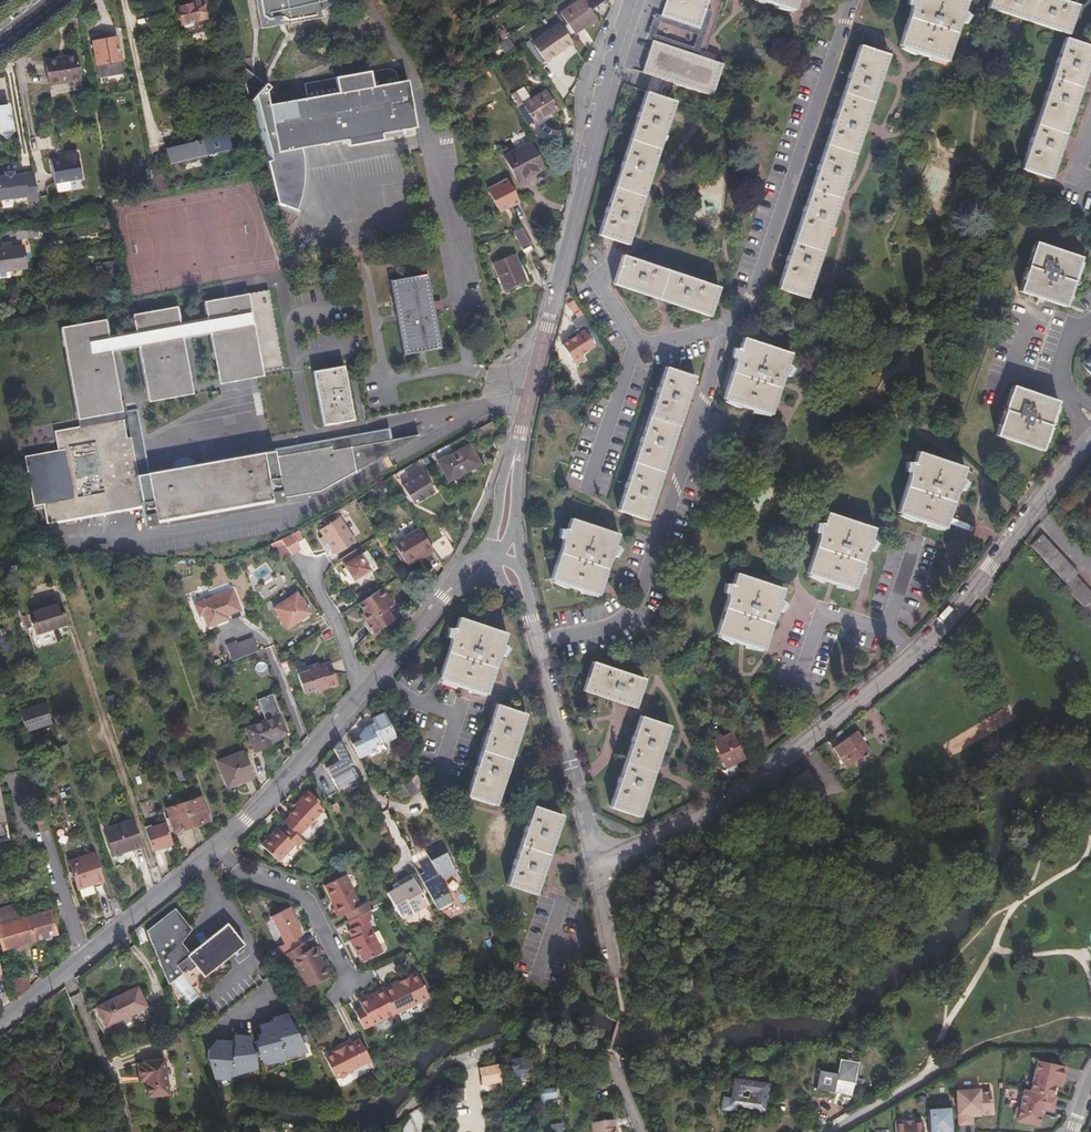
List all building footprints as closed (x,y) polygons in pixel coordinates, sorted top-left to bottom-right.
[(177,6),(184,35),(207,29),(202,7),(208,6),(206,0),(190,0),(191,3),(177,6)] [(258,26),(259,28),(281,24),(322,16),(320,10),(333,0),(254,0),(258,26)] [(571,35),(593,20),(588,12),(580,0),(557,15),(571,35)] [(580,0),(588,12),(603,2),(601,0),(580,0)] [(661,15),(700,29),(707,9),(710,0),(667,0),(661,15)] [(795,11),(798,0),(763,0),(795,11)] [(964,0),(915,0),(899,47),(947,62),(967,1),(964,0)] [(1058,0),(991,0),(989,8),(1068,35),(1077,7),(1058,0)] [(713,11),(707,9),(700,29),(661,15),(655,13),(651,26),(647,38),(653,40),(698,55),(699,51),(713,11)] [(559,24),(532,41),(544,60),(572,42),(559,24)] [(503,38),(499,31),(492,35),(496,42),(503,38)] [(116,36),(93,40),(99,74),(122,70),(116,36)] [(513,48),(507,38),(497,44),(500,48),(503,54),(513,48)] [(1065,39),(1022,169),(1050,180),(1090,58),(1090,48),(1065,39)] [(698,55),(653,40),(642,73),(708,94),(712,95),(724,64),(719,62),(698,55)] [(497,44),(496,42),(482,51),(486,57),(500,48),(497,44)] [(859,47),(779,286),(808,296),(889,57),(859,47)] [(75,56),(45,60),(49,85),(79,80),(75,56)] [(302,168),(301,146),(346,139),(347,146),(381,139),(380,134),(418,127),(409,80),(396,82),(395,75),(393,72),(390,69),(386,68),(303,82),(306,96),(280,100),(274,95),(274,82),(267,83),(263,83),(253,75),(239,64),(250,112),(252,111),(276,202),(295,207),(301,187),(302,168)] [(510,97),(528,127),(557,109),(544,89),(529,99),(523,89),(510,97)] [(674,101),(646,91),(598,234),(626,243),(674,101)] [(0,105),(0,130),(8,129),(5,104),(0,105)] [(462,112),(461,112),(464,119),(474,114),(470,107),(462,112)] [(166,150),(170,164),(232,148),(228,134),(166,150)] [(528,140),(504,154),(518,180),(542,166),(528,140)] [(82,180),(77,154),(66,156),(67,160),(51,163),(55,185),(82,180)] [(33,173),(14,177),(14,174),(4,176),(5,179),(0,179),(0,204),(28,199),(29,203),(38,202),(33,173)] [(498,207),(518,196),(506,175),(487,185),(498,207)] [(28,240),(26,229),(26,227),(13,228),(15,241),(23,241),(28,240)] [(524,250),(532,245),(522,227),(513,230),(524,250)] [(34,228),(26,229),(28,240),(35,238),(34,228)] [(1083,258),(1036,243),(1020,292),(1067,307),(1083,258)] [(8,277),(8,271),(26,268),(24,248),(12,249),(3,250),(0,251),(0,278),(8,277)] [(516,253),(495,258),(503,287),(524,281),(516,253)] [(614,281),(706,312),(709,313),(711,309),(718,287),(623,255),(614,281)] [(119,275),(116,259),(101,262),(103,278),(119,275)] [(426,270),(389,277),(401,351),(439,345),(426,270)] [(284,369),(270,291),(205,303),(208,321),(182,326),(179,307),(134,316),(137,334),(110,339),(107,320),(62,329),(73,390),(77,389),(81,410),(77,411),(79,421),(124,413),(112,351),(139,346),(149,403),(195,397),(184,338),(211,333),(220,386),(265,377),(264,373),(284,369)] [(580,310),(573,299),(567,303),(574,314),(575,313),(580,310)] [(599,348),(602,345),(582,314),(577,317),(571,321),(578,332),(567,338),(570,342),(564,346),(573,360),(594,347),(585,332),(588,330),(599,348)] [(789,353),(743,337),(722,398),(769,414),(789,353)] [(343,366),(313,372),(322,426),(352,420),(343,366)] [(693,376),(664,367),(616,509),(645,519),(653,496),(668,450),(683,405),(693,376)] [(1061,402),(1015,387),(999,437),(1045,452),(1061,402)] [(47,524),(143,507),(154,505),(157,522),(273,502),(265,455),(140,477),(133,439),(127,440),(124,421),(55,432),(59,452),(25,457),(34,506),(44,505),(47,524)] [(321,495),(428,435),(390,441),(388,431),(265,454),(265,455),(273,502),(274,505),(321,495)] [(448,456),(439,461),(450,481),(480,463),(470,446),(450,458),(448,456)] [(967,466),(920,449),(899,511),(946,527),(967,466)] [(409,482),(402,486),(413,504),(434,492),(419,467),(406,476),(409,482)] [(157,522),(154,505),(143,507),(147,527),(158,525),(157,522)] [(1067,508),(1058,516),(1059,518),(1062,521),(1071,512),(1067,508)] [(874,527),(828,510),(807,572),(855,588),(874,527)] [(335,516),(328,521),(330,524),(328,525),(320,530),(324,537),(328,543),(335,555),(355,542),(339,517),(337,519),(335,516)] [(617,535),(570,519),(550,579),(597,594),(617,535)] [(431,553),(418,529),(392,545),(403,563),(413,557),(420,553),(423,558),(431,553)] [(1031,544),(1065,584),(1076,575),(1077,574),(1043,534),(1031,544)] [(283,549),(279,540),(269,544),(272,554),(273,553),(283,549)] [(283,549),(273,553),(276,561),(286,557),(283,549)] [(367,570),(355,550),(343,557),(344,557),(347,563),(342,566),(351,580),(367,570)] [(420,553),(413,557),(416,562),(423,558),(420,553)] [(443,574),(447,568),(441,556),(435,559),(443,574)] [(784,588),(736,571),(716,633),(763,649),(784,588)] [(1065,584),(1082,604),(1090,596),(1090,593),(1076,575),(1065,584)] [(228,589),(197,602),(206,625),(237,613),(228,589)] [(292,589),(269,603),(282,623),(304,609),(292,589)] [(392,605),(382,589),(358,605),(364,613),(369,620),(368,625),(373,632),(376,632),(394,620),(387,609),(392,605)] [(1083,605),(1090,614),(1090,598),(1083,605)] [(60,602),(30,612),(37,633),(67,623),(60,602)] [(505,631),(457,615),(437,676),(485,692),(505,631)] [(231,660),(258,649),(253,636),(237,642),(236,640),(225,644),(231,660)] [(783,654),(784,648),(770,645),(768,651),(783,654)] [(324,683),(325,685),(338,680),(328,657),(317,661),(316,659),(305,663),(307,667),(297,671),(304,691),(318,685),(324,683)] [(644,678),(592,660),(582,690),(634,707),(644,678)] [(280,711),(272,691),(257,696),(264,717),(280,711)] [(709,702),(695,710),(698,717),(712,710),(709,702)] [(525,712),(496,703),(465,794),(494,804),(525,712)] [(46,706),(22,714),(28,733),(52,725),(46,706)] [(280,711),(246,725),(255,747),(289,733),(280,711)] [(386,714),(375,719),(386,743),(397,738),(386,714)] [(670,725),(640,715),(611,806),(639,816),(670,725)] [(739,746),(727,720),(708,729),(720,755),(739,746)] [(857,729),(833,746),(840,757),(845,754),(851,763),(871,749),(857,729)] [(360,778),(341,742),(335,749),(341,761),(328,769),(339,789),(360,778)] [(229,756),(238,782),(257,775),(247,749),(229,756)] [(232,785),(238,782),(229,756),(222,759),(232,785)] [(338,791),(322,762),(312,773),(326,798),(338,791)] [(805,768),(772,790),(787,810),(809,796),(813,803),(819,799),(815,792),(819,790),(805,768)] [(384,775),(389,785),(400,778),(395,769),(384,775)] [(185,773),(178,774),(182,785),(189,783),(185,773)] [(427,788),(421,774),(413,778),(419,791),(427,788)] [(290,815),(284,822),(287,825),(297,834),(324,808),(317,802),(319,799),(309,789),(300,799),(301,801),(297,805),(288,814),(290,815)] [(7,841),(9,841),(0,792),(0,842),(7,841)] [(202,797),(186,802),(194,825),(210,820),(202,797)] [(194,825),(186,802),(170,808),(177,831),(194,825)] [(561,814),(532,804),(506,883),(535,892),(561,814)] [(332,809),(337,818),(343,815),(338,805),(332,809)] [(115,858),(142,848),(133,822),(106,832),(115,858)] [(153,851),(174,843),(167,822),(146,829),(153,851)] [(389,832),(385,824),(379,827),(383,836),(386,834),(389,832)] [(296,846),(302,840),(297,834),(287,825),(281,830),(279,829),(270,838),(269,836),(261,843),(278,860),(294,844),(296,846)] [(277,827),(269,836),(270,838),(279,829),(277,827)] [(0,842),(0,852),(8,850),(7,841),(0,842)] [(415,866),(439,912),(454,904),(443,881),(456,875),(458,878),(461,877),(444,844),(427,853),(430,858),(415,866)] [(95,885),(104,881),(95,855),(71,863),(80,887),(94,883),(95,885)] [(414,913),(428,906),(412,876),(397,885),(399,889),(395,892),(389,895),(400,917),(412,910),(414,913)] [(347,914),(351,922),(368,913),(372,911),(368,903),(362,906),(346,877),(326,887),(333,901),(334,901),(337,908),(335,909),(339,918),(347,914)] [(17,915),(13,900),(0,903),(0,920),(17,915)] [(0,924),(0,934),(4,948),(58,933),(51,910),(18,919),(0,924)] [(146,929),(168,983),(180,974),(181,975),(185,972),(187,973),(194,968),(203,978),(242,946),(225,925),(188,954),(179,944),(189,931),(173,910),(146,929)] [(280,948),(283,956),(300,947),(297,940),(302,937),(299,930),(301,929),(291,910),(273,918),(286,945),(280,948)] [(351,922),(350,922),(353,929),(350,931),(354,939),(357,945),(354,946),(359,956),(363,954),(366,961),(382,954),(378,947),(380,946),(369,922),(372,920),(368,913),(351,922)] [(283,956),(287,964),(294,961),(308,989),(328,979),(319,961),(321,959),(316,949),(308,953),(305,945),(300,947),(283,956)] [(63,946),(52,949),(56,964),(67,960),(63,946)] [(108,953),(95,963),(102,972),(115,962),(108,953)] [(12,979),(25,975),(24,970),(18,971),(14,957),(6,959),(12,979)] [(397,1013),(397,1014),(430,998),(418,974),(385,990),(397,1013)] [(19,1001),(31,991),(26,975),(25,975),(12,979),(18,997),(19,1001)] [(136,984),(96,1001),(103,1020),(144,1004),(136,984)] [(397,1013),(385,990),(384,989),(361,1000),(363,1007),(356,1010),(365,1029),(397,1013)] [(294,1047),(281,1021),(262,1032),(275,1056),(294,1047)] [(262,1032),(246,1041),(259,1065),(275,1056),(262,1032)] [(364,1064),(371,1060),(362,1041),(354,1045),(353,1043),(346,1046),(347,1048),(335,1053),(335,1051),(327,1055),(343,1089),(354,1085),(355,1073),(366,1068),(364,1064)] [(249,1070),(235,1047),(221,1056),(234,1078),(249,1070)] [(1035,1054),(1028,1085),(1051,1090),(1053,1079),(1055,1073),(1061,1074),(1064,1061),(1035,1054)] [(221,1056),(206,1065),(219,1087),(234,1078),(221,1056)] [(136,1065),(138,1076),(144,1076),(144,1083),(146,1098),(168,1096),(163,1060),(143,1062),(143,1064),(136,1065)] [(530,1078),(530,1061),(519,1061),(518,1078),(530,1078)] [(806,1094),(828,1100),(832,1089),(849,1094),(857,1069),(835,1063),(830,1078),(813,1073),(806,1094)] [(508,1080),(506,1071),(488,1074),(489,1083),(508,1080)] [(737,1099),(736,1107),(764,1110),(767,1081),(731,1077),(730,1096),(729,1098),(737,1099)] [(952,1085),(955,1119),(969,1119),(968,1111),(968,1108),(977,1107),(977,1109),(989,1108),(987,1086),(976,1087),(976,1084),(972,1084),(971,1083),(965,1083),(964,1084),(952,1085)] [(1051,1105),(1054,1091),(1051,1090),(1028,1085),(1022,1084),(1018,1099),(1014,1102),(1012,1109),(1015,1114),(1014,1115),(1036,1120),(1039,1108),(1040,1103),(1043,1103),(1051,1105)] [(472,1101),(472,1085),(463,1085),(463,1101),(472,1101)] [(562,1100),(562,1088),(545,1088),(545,1106),(552,1106),(553,1100),(562,1100)] [(736,1111),(736,1107),(737,1099),(729,1098),(730,1096),(722,1095),(720,1108),(736,1111)] [(924,1103),(926,1131),(938,1130),(938,1126),(948,1125),(946,1102),(924,1103)] [(890,1116),(891,1131),(918,1131),(917,1114),(890,1116)] [(570,1125),(570,1115),(558,1115),(558,1125),(570,1125)]
